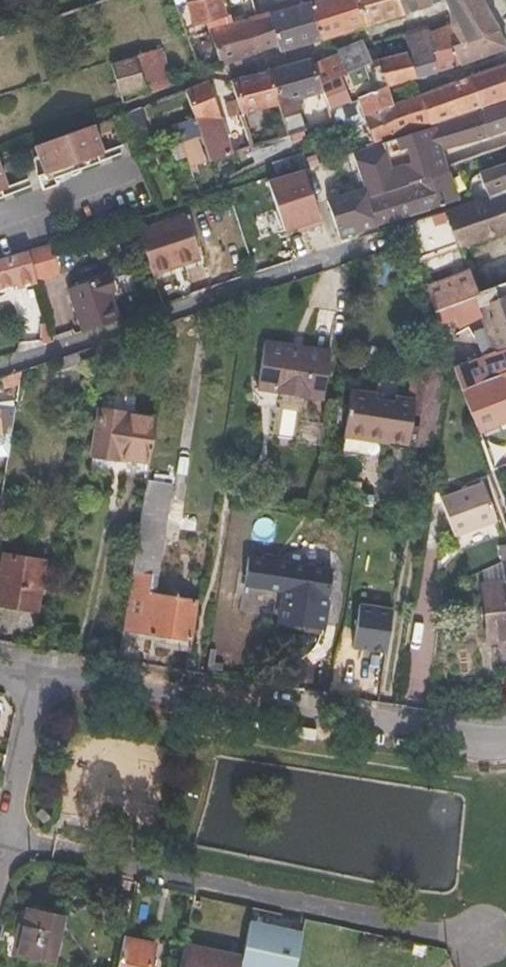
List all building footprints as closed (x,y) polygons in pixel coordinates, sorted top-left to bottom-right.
[(195,26),(224,16),(218,0),(186,0),(195,26)] [(334,35),(365,25),(356,0),(310,0),(306,1),(320,39),(334,35)] [(365,25),(402,14),(397,0),(356,0),(365,25)] [(428,26),(404,34),(408,52),(410,57),(452,47),(496,29),(480,0),(397,0),(402,14),(443,1),(446,9),(452,24),(431,32),(428,26)] [(277,44),(280,51),(320,39),(306,1),(267,13),(277,44)] [(211,29),(221,66),(277,44),(267,13),(258,15),(211,29)] [(505,47),(496,29),(452,47),(459,63),(505,47)] [(371,61),(364,45),(363,41),(338,52),(339,53),(346,73),(371,61)] [(459,63),(452,47),(410,57),(416,76),(440,70),(459,63)] [(171,86),(161,48),(135,55),(145,90),(147,96),(171,86)] [(380,66),(372,68),(379,89),(386,87),(416,76),(410,57),(408,52),(377,60),(380,66)] [(346,73),(339,53),(314,64),(320,85),(346,73)] [(145,90),(135,55),(112,62),(121,95),(145,90)] [(314,64),(312,57),(287,65),(297,99),(323,92),(320,85),(314,64)] [(466,75),(465,76),(476,108),(486,105),(505,98),(505,62),(466,75)] [(302,131),(306,130),(297,99),(287,65),(271,70),(279,105),(287,136),(289,135),(302,131)] [(271,70),(232,83),(241,115),(247,113),(279,105),(271,70)] [(476,108),(465,76),(451,81),(463,113),(476,108)] [(463,113),(451,81),(419,93),(430,124),(463,113)] [(201,85),(185,90),(200,134),(209,160),(227,154),(218,115),(208,82),(201,85)] [(379,89),(328,109),(331,123),(332,127),(363,112),(374,143),(430,124),(419,93),(391,103),(389,97),(386,87),(379,89)] [(505,129),(505,98),(486,105),(476,108),(463,113),(430,124),(440,149),(473,141),(486,136),(505,129)] [(256,145),(247,113),(241,115),(250,147),(256,145)] [(189,118),(173,122),(178,140),(194,136),(189,118)] [(105,151),(95,124),(36,145),(46,173),(40,175),(45,189),(59,184),(57,178),(124,153),(121,146),(105,151)] [(430,124),(374,143),(349,151),(363,188),(339,196),(338,191),(328,194),(326,200),(339,236),(457,197),(446,167),(440,149),(430,124)] [(291,142),(305,137),(302,131),(289,135),(291,142)] [(208,161),(200,136),(182,142),(190,167),(208,161)] [(273,162),(276,172),(290,168),(287,158),(273,162)] [(0,161),(0,198),(33,185),(30,178),(9,186),(0,161)] [(479,175),(485,195),(505,188),(505,167),(505,165),(479,175)] [(321,223),(302,169),(267,180),(284,231),(297,226),(304,224),(306,229),(321,223)] [(485,195),(478,197),(491,238),(505,233),(505,188),(485,195)] [(412,241),(419,262),(463,247),(470,245),(491,238),(478,197),(466,201),(423,216),(405,222),(405,225),(412,241)] [(203,259),(187,214),(140,229),(155,273),(203,259)] [(36,280),(60,273),(51,243),(29,250),(28,250),(36,280)] [(19,285),(36,280),(28,250),(0,258),(0,287),(17,282),(19,285)] [(113,290),(119,288),(113,272),(75,285),(90,329),(103,324),(122,318),(113,290)] [(474,274),(460,275),(426,285),(427,288),(434,310),(479,293),(474,276),(474,274)] [(505,346),(505,283),(479,293),(434,310),(438,320),(449,316),(452,326),(475,318),(478,328),(485,326),(494,351),(505,346)] [(151,328),(153,336),(168,338),(170,321),(151,328)] [(454,367),(487,354),(479,334),(447,346),(449,352),(454,367)] [(257,387),(323,398),(331,351),(264,340),(257,387)] [(494,351),(487,354),(454,367),(461,387),(505,369),(505,346),(494,351)] [(61,367),(81,362),(77,352),(58,359),(61,367)] [(505,421),(505,369),(461,387),(477,431),(479,431),(505,421)] [(369,439),(407,445),(413,404),(393,399),(392,405),(375,402),(376,397),(350,392),(342,437),(368,442),(369,439)] [(11,432),(16,404),(0,406),(0,405),(0,434),(11,432)] [(146,478),(149,462),(156,417),(99,409),(92,455),(90,470),(146,478)] [(164,527),(171,482),(146,478),(139,523),(164,527)] [(452,534),(495,519),(482,482),(440,497),(452,534)] [(155,554),(160,555),(164,527),(139,523),(123,628),(191,639),(197,600),(149,593),(155,554)] [(279,621),(321,628),(330,568),(247,555),(243,582),(283,589),(279,621)] [(35,607),(42,561),(5,556),(0,585),(0,602),(35,607)] [(502,561),(505,582),(483,585),(490,642),(492,641),(494,670),(497,670),(505,669),(505,560),(502,561)] [(383,650),(390,607),(358,602),(351,645),(383,650)] [(17,952),(53,960),(63,916),(28,908),(24,925),(18,924),(14,943),(19,944),(17,952)] [(302,933),(250,922),(240,966),(295,966),(302,933)] [(361,946),(302,933),(295,966),(356,966),(361,946)] [(155,944),(124,936),(117,966),(150,966),(155,944)] [(239,958),(184,943),(179,966),(237,966),(239,958)]
